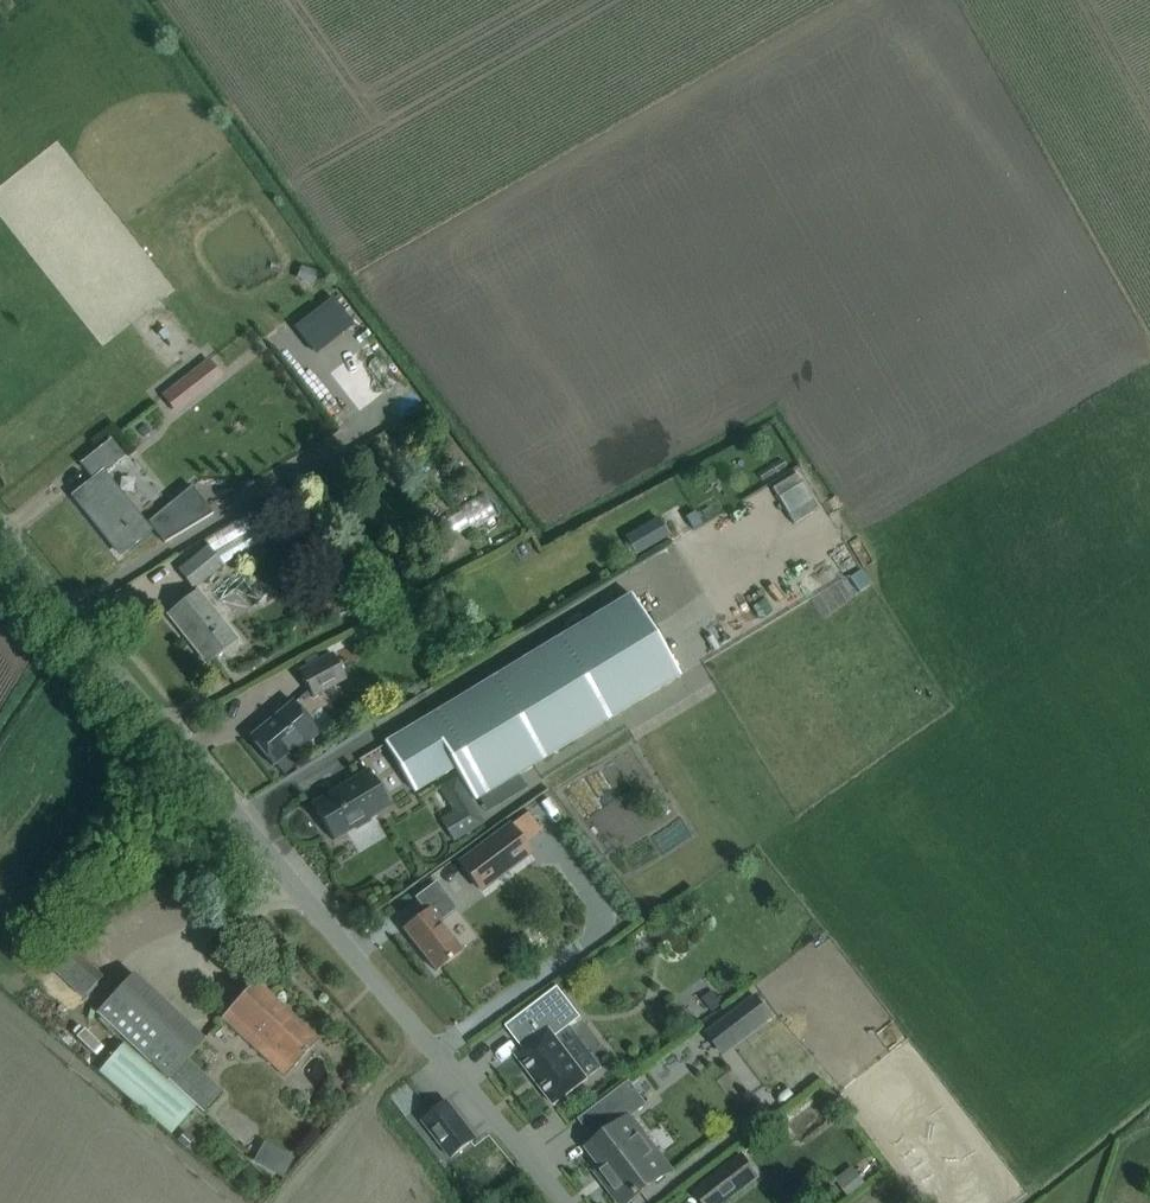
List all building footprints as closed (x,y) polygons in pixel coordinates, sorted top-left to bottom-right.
[(343,318),(334,324),(347,345),(357,339),(343,318)] [(206,360),(162,395),(176,412),(220,378),(206,360)] [(98,454),(109,468),(128,452),(144,472),(155,462),(128,429),(98,454)] [(100,461),(67,488),(102,532),(136,506),(100,461)] [(813,465),(790,477),(810,514),(833,501),(813,465)] [(192,487),(149,522),(163,542),(212,513),(192,487)] [(658,517),(635,531),(646,550),(669,536),(658,517)] [(258,544),(243,518),(176,559),(182,567),(178,571),(193,589),(221,565),(258,544)] [(879,560),(866,565),(873,583),(886,577),(879,560)] [(795,594),(825,581),(819,568),(789,581),(795,594)] [(197,591),(187,599),(168,614),(207,663),(235,640),(197,591)] [(760,621),(788,608),(781,592),(753,604),(760,621)] [(679,678),(651,632),(629,595),(384,743),(414,793),(454,768),(458,776),(474,801),(679,678)] [(464,629),(454,634),(468,658),(478,653),(464,629)] [(345,680),(332,655),(298,672),(311,697),(345,680)] [(293,748),(306,738),(296,727),(306,718),(293,702),(271,720),(270,720),(249,737),(272,766),(293,748)] [(368,770),(311,804),(333,841),(390,806),(368,770)] [(458,776),(438,784),(452,809),(439,815),(452,839),(485,821),(474,801),(458,776)] [(530,851),(511,827),(459,867),(478,891),(530,851)] [(438,919),(452,908),(444,897),(402,928),(436,971),(462,951),(438,919)] [(80,999),(102,977),(57,933),(35,955),(80,999)] [(133,974),(96,1013),(203,1114),(222,1094),(185,1059),(203,1041),(133,974)] [(254,981),(238,998),(221,1016),(284,1076),(318,1041),(254,981)] [(523,1050),(516,1056),(554,1105),(587,1080),(554,1037),(581,1017),(557,987),(505,1026),(523,1050)] [(756,994),(705,1033),(723,1056),(774,1017),(756,994)] [(196,1108),(124,1044),(98,1072),(171,1136),(196,1108)] [(583,1118),(599,1140),(588,1148),(613,1181),(607,1186),(620,1202),(628,1202),(665,1176),(638,1140),(644,1136),(631,1118),(648,1105),(629,1080),(582,1117),(583,1118)] [(739,1080),(740,1097),(757,1096),(757,1080),(739,1080)] [(447,1102),(426,1119),(423,1121),(451,1158),(476,1139),(447,1102)] [(727,1168),(726,1167),(693,1192),(701,1202),(722,1202),(742,1188),(757,1176),(742,1156),(727,1168)] [(853,1172),(864,1186),(881,1171),(870,1157),(853,1172)]
